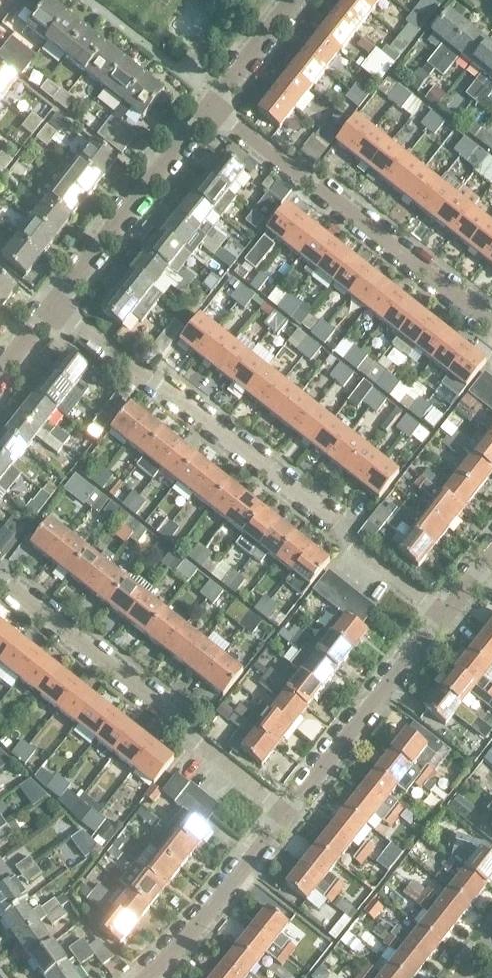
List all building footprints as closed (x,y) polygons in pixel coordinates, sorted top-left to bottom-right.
[(350,0),(345,0),(332,17),(354,34),(369,15),(350,0)] [(369,15),(381,0),(350,0),(369,15)] [(424,26),(439,7),(431,0),(423,0),(411,15),(424,26)] [(67,17),(47,1),(26,28),(46,44),(67,17)] [(435,72),(468,29),(448,14),(432,35),(444,44),(427,66),(435,72)] [(418,32),(424,26),(411,15),(405,21),(409,24),(418,32)] [(67,17),(46,44),(65,59),(86,32),(67,17)] [(354,34),(332,17),(317,36),(339,53),(354,34)] [(399,37),(408,45),(418,32),(409,24),(399,37)] [(471,66),(487,45),(468,29),(435,72),(442,78),(459,57),(471,66)] [(84,74),(105,47),(86,32),(65,59),(84,74)] [(317,36),(302,55),(324,72),(339,53),(317,36)] [(398,58),(408,45),(399,37),(388,50),(398,58)] [(3,48),(28,67),(35,58),(10,39),(3,48)] [(491,78),(491,49),(487,45),(471,66),(482,75),(465,96),(473,102),(491,78)] [(104,89),(124,62),(105,47),(84,74),(104,89)] [(28,67),(3,48),(0,51),(0,60),(21,76),(28,67)] [(380,54),(393,65),(398,58),(388,50),(385,48),(380,54)] [(388,71),(393,65),(380,54),(375,61),(388,71)] [(302,55),(287,74),(309,91),(324,72),(302,55)] [(123,104),(144,78),(124,62),(104,89),(123,104)] [(369,77),(378,84),(384,76),(367,63),(361,71),(369,77)] [(426,65),(421,72),(429,78),(434,72),(426,65)] [(0,70),(0,102),(15,82),(0,70)] [(407,87),(417,95),(430,79),(429,78),(421,72),(420,71),(407,87)] [(287,74),(272,93),(294,110),(309,91),(287,74)] [(371,92),(378,84),(369,77),(362,85),(371,92)] [(161,108),(169,98),(163,94),(164,94),(144,78),(123,104),(112,118),(112,117),(104,126),(128,145),(136,136),(120,124),(131,110),(143,120),(156,104),(161,108)] [(388,98),(398,86),(387,78),(378,90),(388,98)] [(473,102),(481,108),(491,94),(491,78),(473,102)] [(47,82),(40,91),(52,101),(59,92),(47,82)] [(350,92),(363,102),(368,96),(355,86),(350,92)] [(394,105),(404,92),(398,86),(388,98),(387,100),(394,105)] [(59,106),(67,95),(61,90),(59,92),(52,101),(59,106)] [(358,109),(363,102),(350,92),(345,99),(358,109)] [(404,92),(394,105),(400,110),(401,109),(411,97),(404,92)] [(294,110),(272,93),(257,113),(278,130),(294,110)] [(67,95),(59,106),(66,111),(74,100),(67,95)] [(421,105),(411,97),(401,109),(411,118),(421,105)] [(427,131),(437,118),(431,113),(420,126),(427,131)] [(26,121),(37,129),(42,122),(31,114),(26,121)] [(437,118),(427,131),(434,136),(444,123),(437,118)] [(372,133),(355,120),(335,145),(352,158),(372,133)] [(32,136),(37,129),(26,121),(21,127),(32,136)] [(320,130),(333,141),(339,134),(325,123),(320,130)] [(41,132),(51,140),(57,134),(46,125),(41,132)] [(121,155),(128,145),(104,126),(97,136),(121,155)] [(327,148),(333,141),(320,130),(314,138),(327,148)] [(46,147),(51,140),(41,132),(36,139),(46,147)] [(372,133),(352,158),(369,171),(389,146),(372,133)] [(460,157),(470,144),(464,139),(454,152),(460,157)] [(116,161),(93,142),(77,162),(101,181),(116,161)] [(470,144),(460,157),(467,162),(477,149),(470,144)] [(405,159),(389,146),(369,171),(385,184),(405,159)] [(7,168),(12,161),(1,153),(0,155),(0,162),(7,168)] [(206,177),(228,194),(243,174),(222,157),(206,177)] [(405,159),(385,184),(401,197),(421,172),(405,159)] [(62,181),(86,199),(101,181),(77,162),(62,181)] [(11,171),(21,179),(27,172),(16,164),(11,171)] [(16,186),(21,179),(11,171),(5,177),(16,186)] [(438,185),(421,172),(401,197),(418,210),(438,185)] [(191,197),(212,213),(228,194),(206,177),(191,197)] [(47,200),(71,219),(86,199),(62,181),(47,200)] [(438,185),(418,210),(434,223),(454,198),(438,185)] [(450,236),(471,211),(479,201),(463,188),(454,198),(434,223),(450,236)] [(252,213),(265,223),(268,225),(284,205),(268,193),(252,213)] [(198,232),(212,213),(191,197),(176,215),(198,232)] [(32,219),(56,238),(71,219),(47,200),(32,219)] [(287,207),(267,233),(284,246),(304,221),(287,207)] [(487,224),(471,211),(450,236),(467,249),(487,224)] [(259,232),(265,223),(252,213),(245,221),(255,229),(259,232)] [(198,232),(176,215),(161,234),(183,251),(198,232)] [(41,257),(56,238),(32,219),(17,238),(41,257)] [(304,221),(284,246),(300,259),(320,234),(304,221)] [(467,249),(483,262),(491,251),(491,228),(487,224),(467,249)] [(420,249),(431,238),(420,225),(408,236),(420,249)] [(206,239),(220,249),(225,242),(212,231),(206,239)] [(189,288),(190,288),(196,280),(182,269),(191,258),(183,251),(161,234),(146,254),(189,288)] [(312,277),(316,272),(336,247),(320,234),(300,259),(309,266),(305,271),(312,277)] [(41,257),(17,238),(1,258),(25,277),(41,257)] [(213,258),(220,249),(206,239),(200,248),(213,258)] [(353,260),(336,247),(316,272),(333,285),(353,260)] [(483,262),(491,269),(491,251),(483,262)] [(205,301),(190,288),(189,288),(146,254),(131,273),(162,297),(170,286),(191,304),(183,314),(190,320),(205,301)] [(369,273),(353,260),(333,285),(349,298),(369,273)] [(251,287),(261,274),(254,269),(244,282),(251,287)] [(147,317),(162,297),(131,273),(116,292),(147,317)] [(369,273),(349,298),(366,311),(386,286),(369,273)] [(261,274),(251,287),(258,293),(267,280),(261,274)] [(220,290),(231,299),(241,286),(230,278),(220,290)] [(0,310),(15,291),(0,279),(0,310)] [(277,308),(287,295),(267,280),(258,293),(277,308)] [(238,304),(248,291),(241,286),(231,299),(238,304)] [(402,299),(386,286),(366,311),(382,324),(402,299)] [(248,291),(238,304),(244,309),(254,297),(248,291)] [(141,324),(147,317),(116,292),(101,312),(122,329),(132,316),(141,324)] [(284,313),(294,301),(287,295),(277,308),(284,313)] [(402,299),(382,324),(398,337),(418,312),(402,299)] [(294,301),(284,313),(291,319),(299,308),(301,306),(294,301)] [(301,325),(309,315),(299,308),(291,319),(301,326),(301,325)] [(271,330),(281,317),(274,312),(264,325),(271,330)] [(409,357),(415,350),(435,324),(418,312),(398,337),(392,345),(409,357)] [(309,315),(301,325),(312,333),(320,323),(309,315)] [(281,317),(271,330),(278,335),(287,323),(281,317)] [(216,331),(199,318),(179,343),(196,356),(216,331)] [(166,332),(175,339),(184,328),(174,321),(166,332)] [(318,339),(328,326),(321,321),(320,323),(312,333),(311,334),(318,339)] [(435,324),(415,350),(431,363),(451,337),(435,324)] [(328,326),(318,339),(325,345),(335,332),(328,326)] [(216,331),(196,356),(213,369),(233,344),(216,331)] [(161,358),(175,339),(166,332),(151,350),(161,358)] [(451,337),(431,363),(448,375),(468,350),(451,337)] [(304,356),(314,343),(307,338),(297,350),(304,356)] [(334,352),(343,360),(353,347),(354,346),(345,338),(334,352)] [(314,343),(304,356),(311,361),(321,348),(314,343)] [(249,357),(233,344),(213,369),(229,382),(249,357)] [(350,365),(360,353),(353,347),(343,360),(350,365)] [(468,350),(448,375),(465,389),(485,364),(468,350)] [(360,353),(350,365),(357,371),(367,358),(360,353)] [(66,356),(51,376),(82,400),(89,391),(79,383),(87,373),(66,356)] [(249,357),(229,382),(246,395),(265,370),(249,357)] [(367,378),(377,365),(367,358),(357,371),(367,378)] [(337,382),(347,369),(340,364),(330,376),(337,382)] [(377,365),(367,378),(376,386),(386,373),(377,365)] [(347,369),(337,382),(344,387),(354,374),(347,369)] [(282,383),(265,370),(246,395),(262,408),(282,383)] [(383,391),(393,378),(386,373),(376,386),(383,391)] [(491,384),(491,379),(485,374),(469,394),(478,401),(491,384)] [(82,400),(51,376),(35,395),(57,412),(66,419),(82,400)] [(393,378),(383,391),(390,397),(397,387),(400,384),(393,378)] [(125,382),(116,395),(125,402),(135,390),(125,382)] [(352,396),(363,405),(364,403),(374,390),(363,382),(352,396)] [(282,383),(262,408),(278,421),(298,396),(282,383)] [(491,402),(491,384),(478,401),(480,402),(487,408),(491,402)] [(400,404),(407,395),(397,387),(390,397),(400,404)] [(371,408),(381,396),(374,390),(364,403),(371,408)] [(451,406),(460,413),(468,403),(452,390),(434,410),(442,417),(451,406)] [(21,414),(42,430),(57,412),(35,395),(21,414)] [(100,414),(110,422),(125,402),(116,395),(100,414)] [(407,395),(400,404),(409,412),(417,403),(407,395)] [(298,396),(278,421),(295,434),(315,409),(298,396)] [(381,396),(371,408),(378,414),(387,401),(381,396)] [(416,417),(426,404),(419,399),(417,403),(409,412),(416,417)] [(491,411),(487,408),(480,402),(474,408),(486,418),(491,411)] [(426,404),(416,417),(423,423),(433,410),(426,404)] [(130,406),(111,431),(128,444),(147,419),(130,406)] [(331,422),(315,409),(295,434),(311,447),(331,422)] [(401,416),(395,411),(381,429),(388,434),(401,416)] [(5,433),(27,450),(36,438),(58,455),(64,447),(50,437),(42,430),(21,414),(5,433)] [(103,431),(110,422),(100,414),(93,423),(103,431)] [(404,434),(414,421),(407,416),(397,428),(404,434)] [(164,432),(147,419),(128,444),(144,457),(164,432)] [(414,421),(404,434),(411,439),(420,426),(414,421)] [(331,422),(311,447),(328,460),(348,434),(331,422)] [(87,433),(96,440),(99,435),(91,428),(87,433)] [(50,437),(64,447),(70,440),(56,429),(50,437)] [(180,445),(164,432),(144,457),(160,470),(180,445)] [(451,440),(463,449),(469,442),(457,432),(451,440)] [(45,483),(18,461),(27,450),(5,433),(0,440),(0,460),(12,469),(20,475),(33,486),(39,490),(45,483)] [(364,447),(348,434),(328,460),(344,473),(364,447)] [(463,449),(451,440),(447,436),(441,444),(457,457),(463,449)] [(472,456),(491,472),(491,441),(487,437),(472,456)] [(197,458),(180,445),(160,470),(177,483),(197,458)] [(364,447),(344,473),(361,486),(381,460),(364,447)] [(457,475),(478,491),(491,473),(491,472),(472,456),(457,475)] [(193,496),(213,471),(197,458),(177,483),(193,496)] [(12,469),(0,460),(0,484),(12,469)] [(398,474),(381,460),(361,486),(378,499),(398,474)] [(96,484),(106,472),(99,466),(89,479),(96,484)] [(426,470),(420,477),(433,487),(438,480),(426,470)] [(213,471),(193,496),(209,509),(229,484),(213,471)] [(106,472),(96,484),(103,490),(113,477),(106,472)] [(95,490),(75,474),(64,489),(83,504),(85,503),(95,490)] [(33,486),(20,475),(14,483),(27,494),(33,486)] [(478,491),(457,475),(442,494),(463,510),(478,491)] [(442,494),(433,487),(420,477),(414,485),(436,502),(427,513),(448,529),(463,510),(442,494)] [(119,482),(109,494),(112,497),(122,485),(119,482)] [(46,484),(41,491),(49,498),(54,490),(46,484)] [(229,484),(209,509),(226,522),(246,497),(229,484)] [(92,508),(102,496),(95,490),(85,503),(92,508)] [(129,510),(139,498),(132,492),(122,505),(129,510)] [(102,496),(92,508),(98,513),(108,501),(102,496)] [(246,497),(226,522),(243,535),(263,510),(246,497)] [(139,498),(129,510),(135,515),(145,503),(139,498)] [(433,548),(391,515),(379,506),(367,523),(378,532),(385,523),(406,540),(397,551),(418,568),(433,548)] [(391,515),(433,548),(448,529),(427,513),(418,525),(396,509),(391,515)] [(263,510),(243,535),(255,545),(250,552),(254,555),(279,523),(263,510)] [(6,525),(16,533),(24,524),(14,515),(6,525)] [(129,540),(130,538),(140,526),(130,517),(118,532),(129,540)] [(162,536),(172,524),(165,518),(155,531),(162,536)] [(50,561),(70,536),(50,520),(48,523),(42,519),(26,539),(32,544),(30,545),(50,561)] [(275,561),(295,536),(279,523),(254,555),(258,558),(263,551),(275,561)] [(172,524),(162,536),(169,542),(178,529),(172,524)] [(16,533),(6,525),(0,532),(0,553),(16,533)] [(130,538),(137,544),(147,531),(140,526),(130,538)] [(69,576),(89,551),(70,536),(50,561),(69,576)] [(295,536),(275,561),(293,574),(312,549),(295,536)] [(195,562),(205,549),(198,544),(188,557),(195,562)] [(205,549),(195,562),(202,567),(211,555),(205,549)] [(312,549),(293,574),(285,583),(302,596),(328,562),(312,549)] [(168,569),(178,556),(171,550),(161,563),(168,569)] [(89,551),(69,576),(88,591),(114,559),(114,558),(105,551),(99,559),(89,551)] [(178,556),(168,569),(175,574),(184,561),(178,556)] [(114,559),(88,591),(107,606),(127,581),(133,574),(114,559)] [(211,576),(221,583),(231,570),(221,563),(211,576)] [(227,588),(237,576),(231,570),(221,583),(227,588)] [(323,598),(338,579),(340,577),(330,570),(314,591),(323,598)] [(237,576),(227,588),(235,594),(244,581),(237,576)] [(332,605),(347,586),(349,584),(340,577),(338,579),(323,598),(325,600),(332,605)] [(146,596),(127,581),(107,606),(126,621),(146,596)] [(206,599),(216,586),(210,581),(200,593),(206,599)] [(341,612),(356,593),(358,592),(349,584),(347,586),(332,605),(341,612)] [(216,586),(206,599),(214,604),(223,591),(216,586)] [(351,619),(365,600),(367,599),(358,592),(356,593),(341,612),(347,616),(351,619)] [(146,596),(126,621),(146,636),(165,611),(146,596)] [(261,615),(271,602),(264,597),(254,609),(261,615)] [(360,626),(368,617),(376,606),(367,599),(365,600),(351,619),(360,626)] [(332,605),(325,600),(318,609),(330,618),(330,617),(340,625),(331,635),(352,652),(368,632),(360,626),(351,619),(347,616),(341,612),(332,605)] [(271,602),(261,615),(268,620),(277,607),(271,602)] [(184,626),(165,611),(146,636),(165,651),(184,626)] [(245,629),(255,616),(248,611),(238,624),(245,629)] [(255,616),(245,629),(252,635),(262,622),(255,616)] [(0,624),(0,663),(19,639),(0,624)] [(184,626),(165,651),(184,667),(204,641),(184,626)] [(295,638),(337,671),(352,652),(331,635),(324,629),(315,640),(301,630),(295,638)] [(470,652),(491,668),(491,667),(491,639),(485,633),(470,652)] [(323,689),(337,671),(295,638),(290,644),(311,661),(302,673),(323,689)] [(0,663),(0,664),(18,679),(38,654),(19,639),(0,663)] [(223,656),(204,641),(184,667),(203,682),(223,656)] [(490,685),(491,682),(491,670),(491,668),(470,652),(455,671),(491,700),(491,699),(491,686),(490,685)] [(38,654),(18,679),(38,694),(57,669),(38,654)] [(223,656),(203,682),(223,697),(243,672),(223,656)] [(254,666),(266,675),(269,671),(257,662),(254,666)] [(271,668),(269,671),(266,675),(308,708),(323,689),(302,673),(294,683),(280,671),(278,673),(271,668)] [(77,684),(57,669),(38,694),(57,709),(77,684)] [(491,700),(455,671),(440,690),(461,706),(470,695),(491,712),(491,711),(491,702),(491,701),(491,700)] [(308,708),(266,675),(260,682),(281,699),(272,711),(293,727),(308,708)] [(96,699),(77,684),(57,709),(76,724),(96,699)] [(461,706),(440,690),(425,710),(445,726),(453,716),(469,728),(470,727),(478,733),(479,733),(488,740),(491,734),(491,731),(461,706)] [(115,714),(96,699),(76,724),(95,739),(115,714)] [(236,713),(247,723),(253,715),(241,706),(236,713)] [(293,727),(272,711),(257,730),(278,746),(293,727)] [(230,720),(241,729),(228,746),(238,755),(242,750),(263,766),(278,746),(257,730),(247,723),(236,713),(230,720)] [(115,714),(95,739),(114,754),(134,729),(115,714)] [(134,729),(114,754),(133,770),(153,744),(134,729)] [(407,733),(391,752),(412,769),(419,774),(428,781),(435,772),(428,766),(436,756),(407,733)] [(19,759),(29,747),(23,741),(13,754),(19,759)] [(173,760),(153,744),(133,770),(153,785),(173,760)] [(29,747),(19,759),(26,765),(36,752),(29,747)] [(412,769),(391,752),(376,771),(397,788),(412,769)] [(10,763),(0,753),(0,771),(10,763)] [(35,776),(41,768),(42,767),(33,760),(26,769),(35,776)] [(55,778),(41,768),(35,776),(35,777),(47,789),(55,778)] [(397,819),(405,810),(389,797),(397,788),(376,771),(361,790),(397,819)] [(420,789),(427,781),(419,774),(412,783),(420,789)] [(54,794),(63,781),(57,776),(55,778),(47,789),(54,794)] [(189,785),(177,776),(163,793),(176,803),(189,785)] [(63,781),(54,794),(60,800),(67,791),(70,787),(63,781)] [(30,782),(18,790),(32,809),(47,799),(30,782)] [(185,810),(200,791),(190,784),(189,785),(176,803),(185,810)] [(155,803),(163,793),(154,786),(146,796),(155,803)] [(390,828),(397,819),(361,790),(347,809),(367,825),(375,816),(390,828)] [(70,813),(79,801),(67,791),(60,800),(59,802),(70,813)] [(194,817),(209,798),(200,791),(185,810),(194,817)] [(79,801),(70,813),(82,824),(92,812),(98,817),(103,810),(84,795),(79,801)] [(465,818),(473,808),(458,796),(450,806),(465,818)] [(209,798),(194,817),(204,825),(218,806),(209,798)] [(119,827),(134,812),(125,803),(110,818),(119,827)] [(367,825),(347,809),(332,828),(352,844),(367,825)] [(190,814),(185,810),(170,828),(176,833),(175,834),(196,850),(211,830),(204,825),(194,817),(190,814)] [(98,817),(92,812),(82,824),(88,830),(98,817)] [(181,869),(196,850),(175,834),(176,833),(170,828),(150,814),(144,821),(169,841),(160,853),(181,869)] [(98,817),(88,830),(95,835),(105,822),(98,817)] [(98,836),(108,844),(119,830),(109,823),(98,836)] [(0,831),(0,844),(14,834),(7,825),(0,831)] [(352,844),(332,828),(317,847),(337,863),(352,844)] [(150,865),(128,848),(126,846),(128,844),(119,837),(112,846),(123,854),(165,888),(181,869),(160,853),(150,865)] [(359,850),(368,857),(374,848),(366,841),(359,850)] [(418,844),(408,856),(416,863),(426,850),(418,844)] [(338,895),(344,886),(329,874),(337,863),(317,847),(302,866),(322,882),(338,895)] [(486,887),(491,879),(491,860),(481,852),(474,861),(459,849),(451,859),(486,887)] [(360,866),(368,857),(359,850),(352,859),(360,866)] [(129,891),(150,907),(165,888),(123,854),(117,862),(139,879),(129,891)] [(22,875),(36,865),(30,857),(16,868),(22,875)] [(470,906),(486,887),(451,859),(443,869),(458,880),(450,890),(470,906)] [(0,862),(0,891),(13,881),(0,862)] [(36,865),(22,875),(28,884),(42,874),(36,865)] [(338,895),(322,882),(302,866),(286,886),(307,902),(314,892),(330,905),(338,895)] [(24,904),(27,901),(13,881),(0,891),(0,909),(5,916),(1,919),(2,919),(24,904)] [(408,888),(429,904),(436,895),(427,888),(425,891),(413,881),(408,888)] [(93,892),(135,926),(150,907),(129,891),(120,903),(98,885),(93,892)] [(135,926),(93,892),(86,887),(80,894),(109,917),(99,929),(120,945),(135,926)] [(429,905),(429,904),(408,888),(402,894),(424,911),(429,905)] [(435,910),(455,926),(470,906),(450,890),(435,910)] [(24,904),(2,919),(16,939),(61,907),(54,898),(41,908),(39,906),(34,910),(30,913),(24,904)] [(328,933),(335,939),(357,912),(338,898),(332,906),(342,914),(328,933)] [(61,907),(16,939),(30,959),(52,943),(39,925),(48,918),(53,925),(67,915),(61,907)] [(396,928),(370,907),(364,915),(390,936),(425,963),(440,944),(420,928),(412,939),(397,927),(396,928)] [(285,945),(277,939),(288,925),(268,909),(252,929),(280,951),(288,958),(296,948),(287,942),(285,945)] [(440,944),(455,926),(435,910),(420,928),(440,944)] [(288,958),(280,951),(252,929),(237,948),(257,964),(265,954),(281,966),(288,958)] [(425,963),(390,936),(383,945),(398,956),(390,966),(404,977),(414,977),(425,963)] [(76,958),(90,948),(84,940),(70,950),(76,958)] [(90,948),(76,958),(82,966),(96,956),(103,967),(115,958),(98,942),(90,948)] [(52,943),(30,959),(43,977),(46,977),(66,963),(52,943)] [(249,974),(257,964),(237,948),(222,967),(236,977),(255,977),(249,974)] [(66,963),(46,977),(77,977),(66,963)] [(375,971),(367,965),(360,974),(365,977),(404,977),(390,966),(382,976),(375,971)] [(222,967),(213,977),(236,977),(222,967)]
